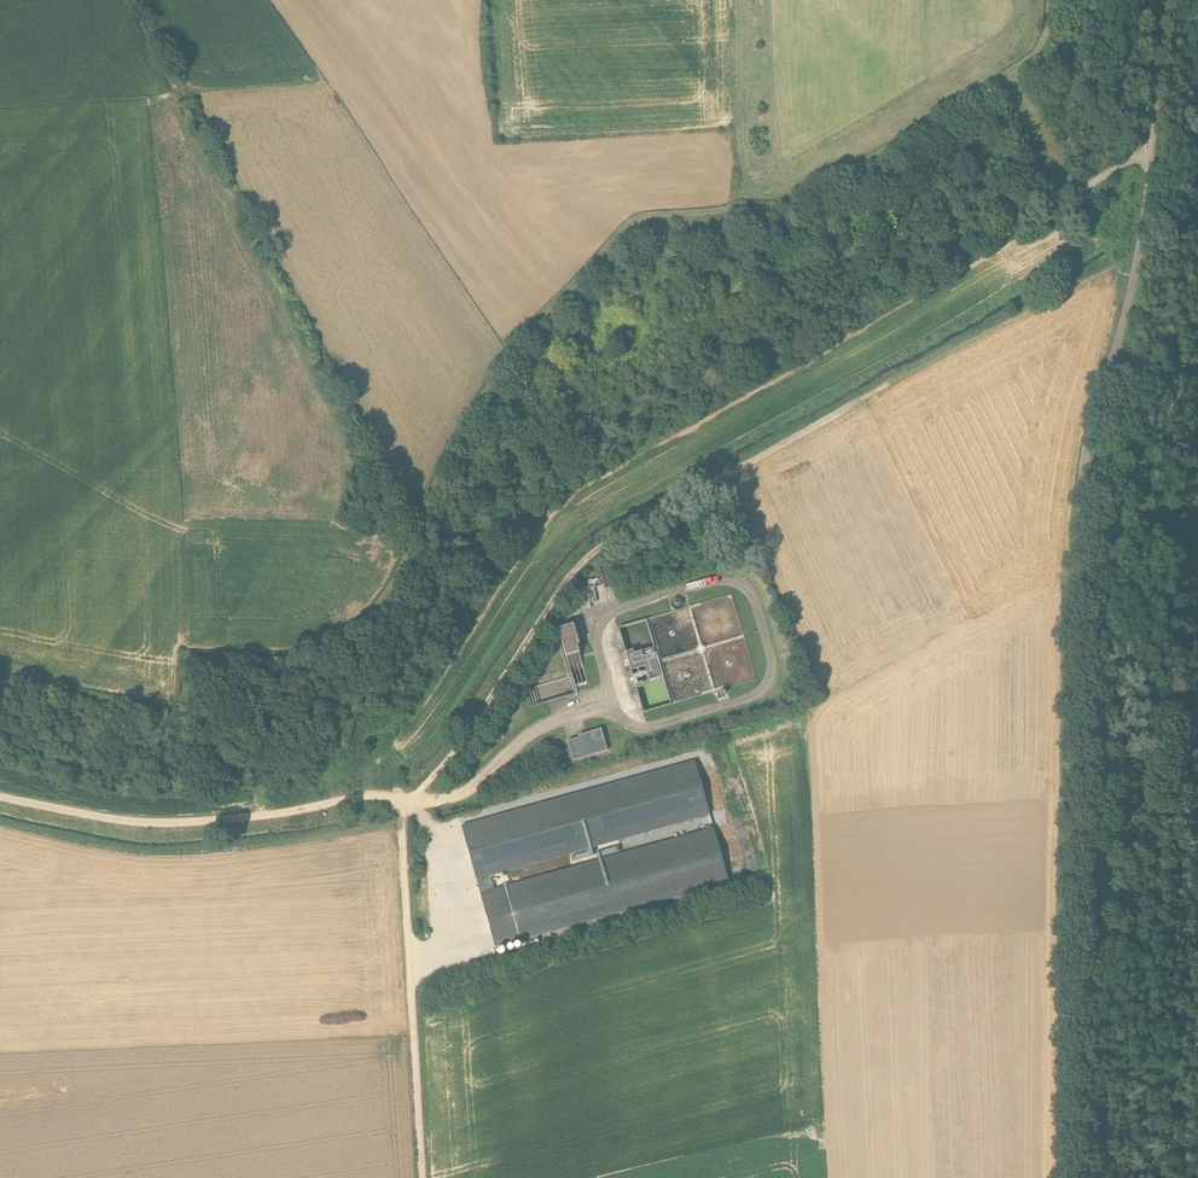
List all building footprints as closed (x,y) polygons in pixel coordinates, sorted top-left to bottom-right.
[(581,583),(578,583),(583,600),(592,597),(593,598),(597,597),(593,585),(590,586),(589,584),(582,586),(581,583)] [(573,620),(558,625),(566,653),(579,649),(577,641),(579,640),(573,620)] [(656,643),(626,651),(634,679),(664,671),(656,643)] [(570,657),(578,683),(589,680),(582,654),(570,657)] [(568,737),(574,757),(607,747),(601,725),(578,732),(578,734),(568,737)] [(693,759),(461,823),(495,944),(727,880),(693,759)]
